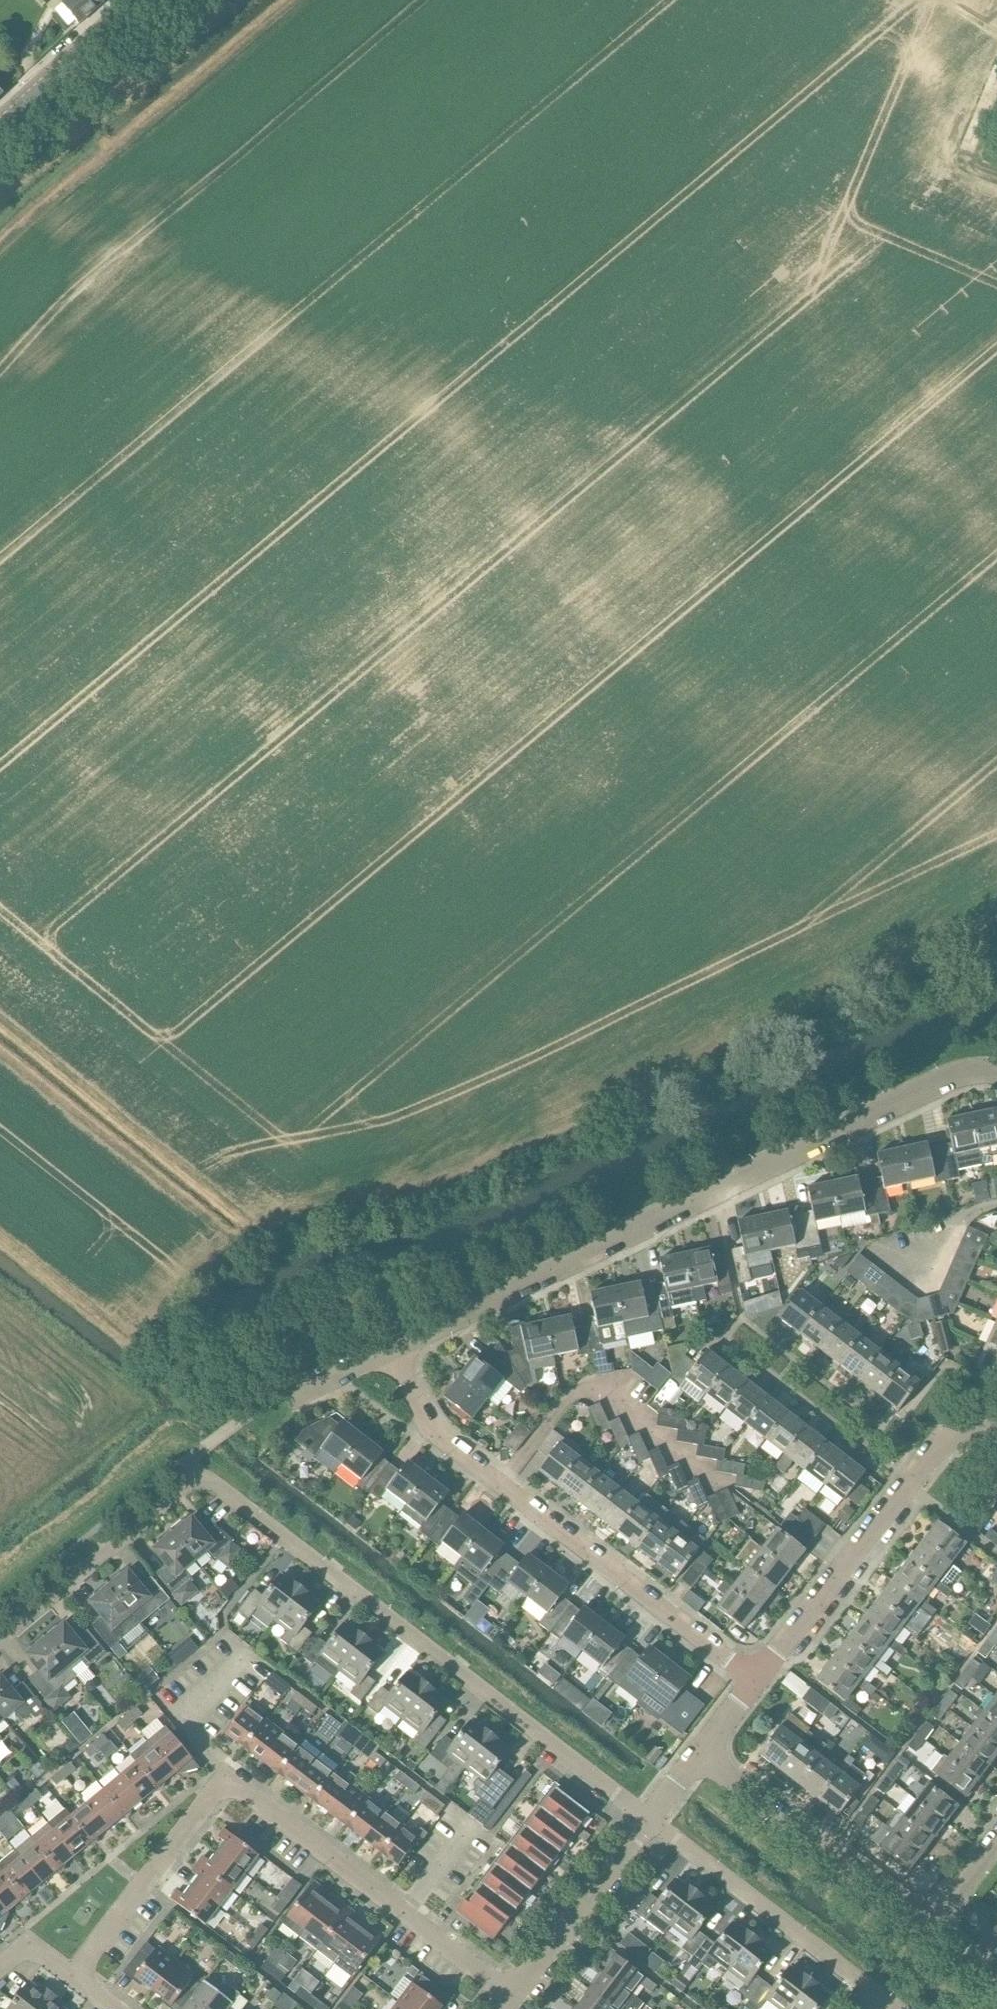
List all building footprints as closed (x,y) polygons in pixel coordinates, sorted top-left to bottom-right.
[(67,1),(62,6),(56,12),(69,27),(76,22),(79,26),(105,4),(101,0),(67,0),(67,1)] [(970,1115),(981,1166),(994,1164),(992,1158),(996,1157),(996,1109),(970,1115)] [(958,1170),(981,1166),(970,1115),(947,1120),(952,1144),(939,1146),(947,1181),(960,1178),(958,1170)] [(947,1181),(939,1146),(929,1148),(928,1143),(901,1149),(909,1184),(934,1179),(935,1184),(947,1181)] [(882,1178),(869,1180),(877,1215),(891,1212),(885,1189),(909,1184),(901,1149),(877,1154),(882,1178)] [(877,1215),(869,1180),(859,1182),(858,1177),(832,1183),(840,1218),(864,1212),(865,1217),(869,1217),(871,1226),(879,1225),(877,1215)] [(987,1181),(991,1200),(996,1199),(996,1179),(987,1181)] [(986,1182),(972,1185),(976,1203),(990,1200),(986,1182)] [(813,1211),(800,1214),(807,1246),(807,1248),(809,1257),(810,1260),(823,1257),(821,1245),(816,1223),(840,1218),(832,1183),(808,1188),(813,1211)] [(809,1257),(800,1214),(790,1217),(789,1211),(762,1216),(769,1252),(795,1246),(798,1260),(809,1257)] [(746,1257),(769,1252),(762,1216),(738,1222),(743,1247),(731,1250),(739,1284),(751,1280),(746,1257)] [(961,1242),(982,1252),(989,1236),(968,1227),(961,1242)] [(862,1239),(856,1246),(863,1251),(868,1244),(862,1239)] [(975,1266),(982,1252),(961,1242),(955,1257),(975,1266)] [(711,1248),(685,1254),(695,1303),(706,1300),(704,1287),(717,1284),(718,1288),(731,1285),(724,1251),(712,1254),(711,1248)] [(665,1283),(654,1285),(655,1289),(662,1320),(674,1318),(672,1308),(695,1303),(685,1254),(660,1259),(665,1283)] [(849,1254),(833,1261),(842,1269),(852,1256),(849,1254)] [(858,1281),(872,1264),(860,1255),(846,1272),(858,1281)] [(969,1280),(975,1266),(955,1257),(949,1270),(969,1280)] [(871,1291),(885,1274),(872,1264),(858,1281),(871,1291)] [(963,1294),(969,1280),(949,1270),(942,1286),(963,1294)] [(884,1301),(897,1283),(885,1274),(871,1291),(884,1301)] [(847,1276),(841,1283),(850,1289),(855,1282),(847,1276)] [(641,1282),(615,1288),(626,1338),(627,1338),(628,1338),(652,1333),(663,1330),(661,1320),(662,1320),(655,1289),(654,1285),(642,1288),(641,1282)] [(896,1310),(909,1293),(897,1283),(884,1301),(896,1310)] [(954,1314),(963,1294),(942,1286),(938,1294),(953,1314),(954,1314)] [(595,1316),(584,1319),(590,1344),(592,1354),(604,1351),(602,1344),(626,1340),(626,1338),(615,1288),(590,1293),(595,1316)] [(799,1334),(820,1306),(801,1291),(780,1319),(799,1334)] [(743,1303),(742,1303),(746,1317),(782,1305),(778,1292),(743,1303)] [(914,1324),(919,1300),(909,1293),(896,1310),(914,1324)] [(934,1319),(953,1314),(938,1294),(928,1297),(934,1319)] [(914,1324),(934,1319),(928,1297),(919,1300),(914,1324)] [(819,1349),(841,1322),(820,1306),(799,1334),(819,1349)] [(572,1316),(546,1322),(553,1357),(578,1351),(579,1356),(592,1354),(590,1344),(584,1319),(573,1321),(572,1316)] [(662,1320),(661,1320),(663,1330),(676,1328),(674,1318),(662,1320)] [(945,1321),(936,1324),(944,1353),(953,1351),(945,1321)] [(514,1351),(506,1353),(514,1366),(518,1374),(534,1371),(555,1366),(553,1357),(546,1322),(521,1327),(526,1348),(514,1351)] [(841,1322),(819,1349),(838,1364),(840,1365),(861,1337),(860,1336),(841,1322)] [(996,1322),(986,1345),(996,1350),(996,1323),(996,1322)] [(919,1324),(906,1328),(910,1340),(922,1336),(919,1324)] [(861,1337),(840,1365),(859,1380),(880,1352),(861,1337)] [(526,1388),(506,1353),(505,1353),(499,1342),(483,1363),(475,1357),(460,1377),(488,1399),(503,1380),(519,1392),(526,1388)] [(986,1345),(975,1368),(996,1378),(996,1350),(986,1345)] [(672,1373),(670,1376),(682,1385),(687,1379),(705,1393),(726,1365),(708,1351),(697,1365),(685,1356),(673,1372),(672,1373)] [(878,1394),(899,1367),(880,1352),(859,1380),(878,1394)] [(726,1365),(705,1393),(726,1409),(747,1381),(726,1365)] [(655,1371),(648,1379),(658,1386),(667,1375),(658,1367),(655,1371)] [(899,1367),(878,1394),(899,1410),(920,1383),(899,1367)] [(473,1420),(488,1399),(460,1377),(444,1398),(473,1420)] [(745,1424),(766,1396),(747,1381),(726,1409),(745,1424)] [(766,1396),(745,1424),(764,1439),(785,1411),(766,1396)] [(611,1428),(609,1423),(600,1403),(589,1408),(600,1433),(611,1428)] [(785,1411),(764,1439),(784,1454),(806,1427),(785,1411)] [(684,1431),(686,1420),(659,1415),(657,1426),(678,1430),(684,1431)] [(342,1465),(364,1437),(343,1421),(340,1425),(329,1417),(305,1428),(295,1441),(316,1457),(322,1450),(342,1465)] [(565,1418),(558,1427),(566,1432),(572,1424),(565,1418)] [(631,1444),(628,1438),(619,1418),(609,1423),(611,1428),(620,1448),(631,1444)] [(531,1432),(520,1424),(504,1444),(515,1453),(531,1432)] [(804,1470),(826,1442),(806,1427),(784,1454),(775,1467),(784,1474),(794,1462),(804,1470)] [(559,1487),(580,1459),(561,1444),(564,1440),(553,1430),(538,1450),(548,1458),(538,1471),(559,1487)] [(706,1435),(684,1431),(678,1430),(677,1441),(698,1445),(704,1446),(706,1435)] [(650,1459),(648,1453),(639,1433),(628,1438),(631,1444),(640,1463),(650,1459)] [(364,1437),(342,1465),(361,1480),(358,1484),(367,1494),(368,1492),(391,1464),(381,1456),(384,1452),(364,1437)] [(281,1438),(274,1448),(282,1453),(289,1443),(281,1438)] [(826,1442),(805,1470),(823,1484),(845,1457),(826,1442)] [(698,1445),(696,1456),(717,1460),(724,1461),(725,1450),(704,1446),(698,1445)] [(670,1474),(668,1468),(658,1448),(648,1453),(650,1459),(660,1479),(670,1474)] [(845,1457),(823,1484),(824,1485),(825,1485),(844,1501),(847,1498),(858,1483),(865,1473),(846,1458),(845,1457)] [(578,1502),(600,1474),(580,1459),(559,1487),(578,1502)] [(745,1465),(724,1461),(717,1460),(716,1472),(737,1476),(743,1476),(745,1465)] [(391,1464),(368,1492),(369,1492),(379,1500),(387,1490),(406,1505),(428,1476),(409,1461),(400,1472),(391,1464)] [(689,1489),(687,1483),(678,1464),(668,1468),(670,1474),(679,1494),(689,1489)] [(600,1474),(578,1502),(597,1517),(619,1489),(600,1474)] [(429,1539),(451,1511),(441,1503),(449,1492),(428,1476),(406,1505),(402,1511),(422,1527),(419,1530),(429,1539)] [(737,1476),(735,1487),(736,1487),(753,1490),(755,1479),(744,1476),(743,1476),(737,1476)] [(709,1504),(707,1499),(698,1479),(687,1483),(689,1489),(699,1509),(709,1504)] [(755,1479),(753,1490),(764,1492),(765,1480),(755,1479)] [(619,1489),(597,1517),(617,1532),(639,1504),(620,1490),(619,1489)] [(717,1494),(729,1519),(739,1514),(735,1505),(742,1501),(733,1494),(731,1496),(728,1489),(717,1494)] [(717,1494),(707,1499),(709,1504),(718,1524),(729,1519),(717,1494)] [(638,1548),(659,1520),(639,1504),(617,1532),(638,1548)] [(845,1505),(837,1516),(838,1518),(846,1523),(855,1512),(845,1505)] [(796,1520),(817,1536),(825,1525),(805,1509),(798,1518),(796,1520)] [(462,1558),(484,1529),(464,1513),(460,1518),(451,1511),(429,1539),(440,1547),(443,1543),(462,1558)] [(796,1520),(798,1518),(790,1513),(781,1526),(808,1547),(817,1536),(796,1520)] [(352,1516),(345,1524),(355,1532),(362,1523),(352,1516)] [(975,1516),(969,1526),(970,1527),(974,1530),(979,1533),(986,1523),(975,1516)] [(170,1530),(195,1561),(206,1551),(215,1562),(218,1560),(229,1569),(243,1551),(232,1542),(234,1539),(218,1527),(208,1536),(192,1517),(186,1522),(183,1519),(170,1530)] [(657,1562),(678,1535),(659,1520),(638,1548),(657,1562)] [(923,1543),(950,1564),(967,1543),(939,1522),(923,1543)] [(490,1585),(512,1557),(502,1550),(505,1545),(484,1529),(462,1558),(482,1573),(479,1577),(482,1579),(466,1600),(472,1605),(489,1585),(490,1586),(490,1585)] [(763,1548),(791,1570),(806,1550),(778,1529),(763,1548)] [(185,1569),(195,1561),(170,1530),(157,1541),(160,1544),(154,1549),(169,1568),(159,1576),(173,1594),(172,1595),(182,1606),(199,1592),(191,1582),(194,1580),(185,1569)] [(985,1537),(996,1546),(996,1534),(991,1530),(985,1537)] [(678,1535),(657,1562),(677,1578),(698,1550),(678,1535)] [(961,1572),(950,1564),(923,1543),(908,1562),(935,1584),(933,1587),(947,1598),(952,1592),(946,1587),(950,1582),(952,1584),(961,1572)] [(763,1548),(748,1568),(776,1589),(791,1570),(763,1548)] [(702,1552),(696,1560),(697,1560),(707,1567),(713,1560),(702,1552)] [(506,1564),(490,1585),(499,1592),(500,1593),(508,1583),(527,1598),(549,1569),(529,1554),(521,1564),(512,1557),(506,1564)] [(696,1560),(680,1580),(691,1588),(707,1567),(697,1560),(696,1560)] [(927,1595),(933,1587),(935,1584),(908,1562),(892,1582),(920,1604),(918,1607),(932,1617),(937,1611),(927,1604),(930,1601),(929,1598),(927,1595)] [(776,1589),(748,1568),(733,1588),(760,1609),(776,1589)] [(549,1569),(527,1598),(547,1613),(539,1624),(549,1632),(571,1603),(562,1596),(570,1585),(550,1570),(549,1569)] [(707,1569),(703,1574),(714,1582),(718,1577),(707,1569)] [(120,1572),(106,1583),(109,1586),(112,1590),(132,1614),(135,1618),(140,1624),(151,1615),(164,1605),(166,1603),(170,1599),(154,1580),(144,1589),(141,1585),(129,1570),(122,1575),(120,1572)] [(255,1589),(238,1611),(249,1619),(252,1616),(258,1608),(274,1620),(275,1621),(301,1588),(291,1580),(290,1582),(281,1575),(265,1597),(255,1589)] [(428,1578),(423,1585),(433,1594),(439,1586),(428,1578)] [(231,1579),(220,1587),(223,1590),(230,1599),(239,1588),(233,1582),(231,1579)] [(908,1620),(918,1607),(920,1604),(892,1582),(877,1602),(904,1623),(905,1624),(903,1626),(917,1637),(922,1631),(908,1620)] [(96,1597),(90,1602),(103,1617),(106,1620),(95,1629),(111,1648),(120,1659),(127,1653),(126,1652),(118,1642),(130,1633),(140,1624),(135,1618),(132,1614),(112,1590),(109,1586),(106,1583),(93,1594),(96,1597)] [(490,1586),(483,1594),(490,1599),(493,1600),(499,1592),(490,1585),(490,1586)] [(301,1588),(275,1621),(276,1622),(294,1636),(287,1644),(298,1653),(312,1633),(303,1626),(320,1605),(310,1598),(311,1596),(302,1588),(301,1588)] [(745,1629),(760,1609),(733,1588),(717,1608),(745,1629)] [(688,1591),(681,1601),(685,1604),(693,1594),(688,1591)] [(464,1617),(463,1619),(475,1628),(475,1627),(489,1610),(477,1601),(464,1617)] [(892,1640),(903,1626),(905,1624),(904,1623),(877,1602),(862,1621),(890,1643),(888,1646),(902,1657),(907,1651),(892,1640)] [(583,1651),(605,1623),(585,1607),(581,1611),(571,1603),(549,1632),(560,1640),(563,1636),(583,1651)] [(877,1659),(888,1646),(890,1643),(862,1621),(847,1641),(874,1662),(872,1666),(887,1677),(892,1670),(877,1659)] [(42,1636),(76,1677),(106,1652),(91,1633),(80,1641),(65,1623),(59,1628),(56,1625),(42,1636)] [(610,1678),(632,1650),(622,1643),(625,1638),(605,1623),(583,1651),(603,1666),(600,1670),(610,1678)] [(319,1638),(304,1657),(315,1666),(316,1664),(334,1678),(339,1671),(365,1637),(355,1629),(353,1631),(345,1624),(328,1645),(319,1638)] [(986,1641),(994,1647),(996,1643),(996,1629),(996,1628),(986,1641)] [(968,1630),(964,1636),(970,1640),(971,1641),(972,1641),(976,1636),(968,1630)] [(74,1678),(76,1677),(42,1636),(29,1646),(32,1650),(26,1655),(42,1673),(31,1682),(46,1699),(45,1700),(54,1712),(72,1697),(67,1691),(78,1683),(74,1678)] [(365,1637),(339,1671),(357,1685),(351,1693),(361,1701),(376,1682),(367,1675),(383,1654),(374,1647),(375,1645),(365,1637)] [(970,1640),(963,1649),(970,1655),(976,1647),(977,1645),(972,1641),(971,1641),(970,1640)] [(862,1679),(872,1666),(874,1662),(847,1641),(832,1660),(860,1682),(857,1685),(871,1696),(872,1697),(874,1694),(874,1693),(876,1690),(862,1679)] [(986,1642),(978,1653),(985,1659),(994,1648),(994,1647),(986,1641),(986,1642)] [(648,1691),(670,1663),(650,1647),(642,1658),(632,1650),(610,1678),(620,1687),(628,1676),(648,1691)] [(175,1649),(167,1656),(176,1667),(184,1660),(175,1649)] [(963,1672),(971,1678),(976,1672),(981,1665),(973,1659),(963,1672)] [(851,1694),(857,1685),(860,1682),(832,1660),(817,1680),(844,1701),(842,1704),(857,1716),(861,1709),(852,1703),(854,1700),(854,1696),(851,1694)] [(638,1701),(636,1704),(657,1721),(660,1717),(671,1725),(682,1734),(704,1706),(693,1697),(682,1690),(685,1686),(691,1679),(670,1663),(662,1673),(652,1686),(649,1689),(648,1691),(646,1690),(638,1701)] [(150,1666),(134,1679),(144,1692),(160,1679),(150,1666)] [(963,1672),(954,1684),(954,1685),(962,1690),(967,1685),(971,1678),(963,1672)] [(976,1672),(971,1678),(972,1678),(977,1682),(980,1684),(984,1678),(976,1672)] [(283,1697),(291,1686),(273,1673),(265,1683),(283,1697)] [(381,1686),(367,1706),(378,1714),(384,1705),(402,1719),(428,1685),(418,1678),(417,1679),(408,1673),(398,1686),(391,1694),(381,1686)] [(783,1686),(802,1700),(810,1688),(791,1674),(783,1686)] [(4,1719),(15,1710),(24,1720),(31,1715),(35,1719),(44,1712),(40,1707),(43,1705),(27,1685),(16,1694),(1,1676),(0,1676),(0,1714),(4,1719)] [(972,1678),(967,1684),(973,1688),(977,1682),(972,1678)] [(428,1685),(402,1719),(403,1720),(420,1733),(414,1742),(425,1750),(446,1721),(440,1717),(439,1718),(436,1715),(446,1702),(438,1696),(439,1694),(429,1686),(428,1686),(428,1685)] [(810,1688),(802,1700),(822,1714),(830,1703),(810,1688)] [(950,1691),(940,1704),(948,1710),(958,1697),(950,1691)] [(302,1707),(308,1700),(298,1692),(292,1699),(302,1707)] [(871,1696),(869,1698),(876,1704),(881,1698),(874,1693),(874,1694),(872,1697),(871,1696)] [(984,1712),(996,1723),(996,1699),(995,1697),(984,1712)] [(308,1700),(302,1707),(312,1715),(318,1708),(308,1700)] [(830,1703),(822,1714),(830,1720),(838,1709),(830,1703)] [(940,1704),(931,1716),(939,1722),(948,1710),(940,1704)] [(244,1747),(266,1719),(248,1705),(227,1733),(236,1741),(244,1747)] [(914,1707),(906,1718),(917,1726),(925,1715),(914,1707)] [(127,1716),(133,1723),(143,1715),(137,1708),(127,1716)] [(972,1728),(996,1747),(996,1723),(984,1712),(980,1709),(974,1716),(978,1719),(972,1728)] [(780,1727),(759,1754),(780,1770),(809,1732),(810,1730),(790,1714),(780,1727)] [(127,1716),(118,1723),(123,1729),(124,1730),(125,1732),(134,1725),(133,1723),(127,1716)] [(336,1733),(342,1726),(332,1718),(326,1726),(336,1733)] [(261,1760),(283,1732),(266,1719),(244,1747),(252,1754),(252,1753),(261,1760)] [(466,1768),(492,1734),(482,1727),(480,1729),(471,1722),(455,1743),(445,1736),(431,1755),(441,1763),(448,1754),(466,1768)] [(916,1735),(925,1741),(935,1728),(926,1722),(916,1735)] [(83,1724),(71,1734),(73,1736),(80,1745),(93,1735),(83,1724)] [(342,1726),(336,1733),(346,1741),(352,1734),(342,1726)] [(149,1740),(148,1740),(154,1748),(175,1774),(176,1773),(180,1770),(183,1773),(201,1769),(193,1759),(172,1734),(168,1729),(162,1728),(149,1740)] [(996,1757),(996,1747),(972,1728),(960,1744),(990,1766),(996,1757)] [(278,1774),(300,1745),(283,1732),(261,1760),(271,1767),(270,1768),(278,1774)] [(820,1758),(824,1760),(835,1746),(828,1741),(825,1745),(809,1732),(780,1770),(799,1785),(820,1758)] [(492,1734),(466,1768),(479,1778),(473,1784),(475,1797),(489,1807),(507,1783),(493,1773),(510,1751),(501,1744),(502,1742),(492,1734)] [(94,1743),(100,1750),(110,1742),(104,1735),(94,1743)] [(363,1755),(373,1742),(363,1735),(353,1748),(363,1755)] [(916,1735),(908,1747),(915,1752),(916,1753),(924,1741),(917,1735),(916,1735)] [(73,1736),(60,1747),(68,1756),(80,1745),(73,1736)] [(296,1787),(322,1752),(315,1747),(305,1739),(300,1745),(278,1774),(286,1780),(287,1779),(296,1787)] [(148,1741),(131,1754),(137,1762),(158,1788),(175,1774),(154,1748),(148,1740),(148,1741)] [(90,1758),(100,1750),(94,1743),(84,1751),(90,1758)] [(978,1782),(990,1766),(960,1744),(948,1760),(978,1782)] [(653,1749),(645,1760),(653,1766),(661,1755),(653,1749)] [(374,1751),(368,1758),(371,1761),(374,1763),(381,1768),(386,1760),(387,1760),(377,1753),(374,1751)] [(305,1794),(312,1800),(334,1772),(340,1766),(332,1760),(329,1757),(322,1752),(296,1787),(305,1794)] [(844,1775),(852,1765),(855,1760),(848,1755),(837,1770),(824,1760),(820,1758),(799,1785),(819,1800),(840,1772),(844,1775)] [(895,1764),(894,1765),(902,1771),(903,1772),(910,1763),(909,1761),(901,1756),(895,1764)] [(966,1798),(978,1782),(948,1760),(943,1756),(931,1772),(936,1775),(966,1798)] [(410,1759),(405,1766),(412,1771),(417,1765),(410,1759)] [(60,1771),(66,1778),(77,1770),(71,1762),(60,1771)] [(122,1775),(121,1776),(142,1801),(158,1788),(137,1762),(122,1775)] [(419,1764),(413,1772),(420,1777),(424,1780),(430,1772),(419,1764)] [(840,1772),(819,1800),(839,1816),(842,1813),(848,1818),(860,1803),(853,1798),(860,1789),(863,1791),(875,1776),(868,1771),(865,1775),(852,1765),(844,1775),(840,1772)] [(885,1777),(885,1778),(893,1784),(902,1771),(894,1765),(885,1777)] [(57,1786),(66,1778),(60,1771),(51,1778),(57,1786)] [(405,1786),(411,1779),(401,1771),(395,1778),(405,1786)] [(489,1831),(532,1776),(526,1771),(483,1827),(489,1831)] [(330,1813),(352,1785),(358,1777),(352,1773),(348,1774),(344,1779),(334,1772),(312,1800),(320,1806),(321,1806),(330,1813)] [(104,1790),(125,1815),(126,1815),(142,1801),(121,1776),(105,1789),(104,1790)] [(885,1778),(876,1789),(877,1789),(885,1795),(893,1784),(885,1778)] [(411,1779),(405,1786),(415,1794),(420,1787),(411,1779)] [(16,1780),(9,1786),(18,1796),(21,1794),(25,1791),(16,1780)] [(930,1784),(916,1801),(946,1823),(959,1806),(930,1784)] [(347,1827),(369,1798),(352,1785),(330,1813),(339,1820),(339,1821),(347,1827)] [(549,1799),(582,1824),(590,1814),(557,1789),(549,1799)] [(27,1798),(33,1805),(43,1797),(38,1790),(27,1798)] [(104,1790),(88,1803),(109,1828),(125,1815),(104,1790)] [(438,1816),(445,1806),(427,1792),(420,1802),(438,1816)] [(862,1809),(870,1815),(880,1802),(872,1796),(862,1809)] [(24,1813),(33,1805),(27,1798),(18,1806),(24,1813)] [(364,1839),(386,1811),(369,1798),(347,1827),(354,1833),(355,1832),(364,1839)] [(574,1835),(582,1824),(549,1799),(541,1810),(574,1835)] [(905,1816),(904,1817),(933,1839),(946,1823),(916,1801),(905,1816)] [(92,1842),(109,1828),(88,1803),(71,1817),(92,1842)] [(92,1842),(71,1817),(65,1809),(48,1823),(75,1856),(92,1842)] [(861,1826),(870,1815),(862,1809),(853,1820),(861,1826)] [(566,1846),(574,1835),(541,1810),(534,1819),(566,1846)] [(898,1810),(885,1825),(886,1826),(886,1827),(892,1832),(922,1855),(933,1839),(904,1817),(905,1816),(900,1812),(898,1810)] [(381,1853),(403,1825),(386,1811),(364,1839),(374,1846),(373,1847),(381,1853)] [(484,1812),(477,1821),(484,1826),(490,1817),(484,1812)] [(10,1825),(4,1817),(0,1821),(0,1833),(10,1825)] [(558,1857),(566,1846),(534,1819),(526,1830),(558,1857)] [(59,1870),(75,1856),(48,1823),(32,1837),(59,1870)] [(403,1825),(381,1853),(389,1859),(389,1858),(399,1866),(420,1839),(421,1840),(422,1839),(425,1835),(427,1833),(421,1829),(417,1829),(416,1829),(413,1833),(403,1825)] [(888,1854),(879,1866),(900,1883),(909,1871),(922,1855),(892,1832),(886,1827),(880,1833),(887,1839),(880,1848),(888,1854)] [(218,1852),(246,1873),(259,1855),(225,1829),(218,1837),(225,1842),(218,1852)] [(550,1866),(558,1857),(526,1830),(518,1840),(550,1866)] [(42,1884),(59,1870),(32,1837),(15,1851),(42,1884)] [(542,1877),(550,1866),(518,1840),(510,1850),(542,1877)] [(535,1886),(542,1877),(510,1850),(502,1860),(535,1886)] [(0,1863),(0,1867),(25,1898),(42,1884),(15,1851),(0,1863)] [(233,1890),(246,1873),(218,1852),(211,1861),(204,1856),(198,1864),(233,1890)] [(527,1896),(535,1886),(502,1860),(495,1870),(527,1896)] [(219,1908),(233,1890),(198,1864),(192,1871),(199,1876),(191,1886),(219,1908)] [(0,1867),(0,1901),(8,1911),(25,1898),(0,1867)] [(520,1905),(527,1896),(495,1870),(488,1879),(520,1905)] [(292,1880),(278,1898),(279,1900),(287,1906),(287,1905),(302,1886),(293,1879),(292,1880)] [(511,1917),(520,1905),(488,1879),(480,1890),(511,1917)] [(671,1926),(696,1892),(686,1884),(685,1886),(676,1879),(660,1901),(650,1893),(635,1912),(664,1935),(671,1926)] [(300,1937),(327,1902),(318,1895),(323,1888),(314,1882),(282,1923),(300,1937)] [(206,1925),(219,1908),(191,1886),(184,1895),(177,1890),(171,1898),(206,1925)] [(503,1928),(511,1917),(480,1890),(469,1904),(503,1928)] [(692,1956),(706,1938),(697,1931),(714,1909),(705,1902),(707,1900),(696,1892),(671,1926),(689,1940),(682,1948),(692,1956)] [(279,1900),(272,1909),(280,1914),(287,1906),(279,1900)] [(503,1928),(469,1904),(465,1900),(457,1911),(494,1939),(503,1928)] [(8,1911),(0,1901),(0,1934),(7,1919),(4,1915),(8,1911)] [(317,1950),(350,1909),(341,1902),(336,1909),(327,1902),(300,1937),(317,1950)] [(334,1964),(362,1928),(352,1921),(357,1914),(350,1909),(317,1950),(334,1964)] [(254,1934),(261,1940),(269,1930),(261,1924),(254,1934)] [(693,1956),(688,1963),(698,1971),(703,1965),(710,1970),(717,1961),(728,1969),(753,1936),(743,1929),(742,1931),(733,1924),(716,1946),(706,1938),(699,1948),(692,1956),(693,1956)] [(362,1928),(334,1964),(354,1978),(360,1970),(358,1969),(384,1935),(375,1929),(370,1935),(362,1928)] [(254,1949),(261,1940),(254,1934),(246,1944),(254,1949)] [(753,1936),(728,1969),(746,1984),(739,1992),(750,2001),(758,1990),(764,1982),(754,1975),(771,1953),(763,1946),(764,1945),(754,1936),(753,1936)] [(147,1942),(129,1966),(138,1973),(136,1977),(144,1983),(155,1992),(179,1961),(159,1946),(156,1950),(147,1942)] [(639,1942),(630,1953),(642,1961),(650,1950),(639,1942)] [(229,1951),(224,1958),(232,1964),(237,1957),(229,1951)] [(604,1973),(632,1995),(640,1984),(652,1993),(657,1986),(647,1978),(646,1978),(617,1955),(604,1973)] [(274,1971),(279,1964),(270,1956),(261,1968),(270,1975),(274,1971)] [(184,2008),(202,1984),(194,1978),(196,1975),(179,1961),(155,1992),(173,2006),(176,2002),(184,2008)] [(274,1971),(270,1975),(280,1983),(286,1975),(289,1972),(279,1964),(274,1971)] [(412,1966),(407,1973),(414,1978),(419,1971),(412,1966)] [(810,1980),(801,1972),(799,1974),(790,1967),(773,1990),(764,1982),(758,1990),(750,2001),(759,2007),(760,2008),(767,2000),(779,2008),(788,2008),(810,1980)] [(632,1995),(604,1973),(590,1990),(615,2008),(639,2008),(643,2004),(631,1996),(632,1995)] [(295,1994),(305,2002),(310,1994),(318,1984),(320,1982),(318,1980),(311,1974),(306,1980),(301,1987),(295,1994)] [(679,1974),(671,1984),(681,1992),(690,1982),(679,1974)] [(391,1994),(399,2000),(398,2000),(398,2001),(407,2008),(441,2008),(443,2006),(439,2003),(446,1994),(423,1976),(416,1985),(412,1982),(412,1983),(404,1977),(391,1994)] [(788,2008),(819,2008),(829,1997),(820,1990),(821,1988),(810,1980),(788,2008)] [(231,2007),(240,1995),(228,1986),(222,1987),(219,1992),(205,1981),(202,1984),(184,2008),(183,2008),(229,2008),(231,2007)] [(31,1982),(9,2008),(66,2008),(31,1982)] [(272,1987),(265,1997),(274,2004),(281,1994),(272,1987)] [(342,2002),(352,2008),(353,2008),(363,1995),(353,1987),(343,2001),(342,2002)] [(577,2008),(578,2008),(615,2008),(590,1990),(577,2008)] [(305,2002),(314,2008),(330,2008),(320,2002),(311,1994),(310,1994),(305,2002)] [(745,2006),(749,2008),(757,2008),(759,2007),(750,2001),(745,2006)]
